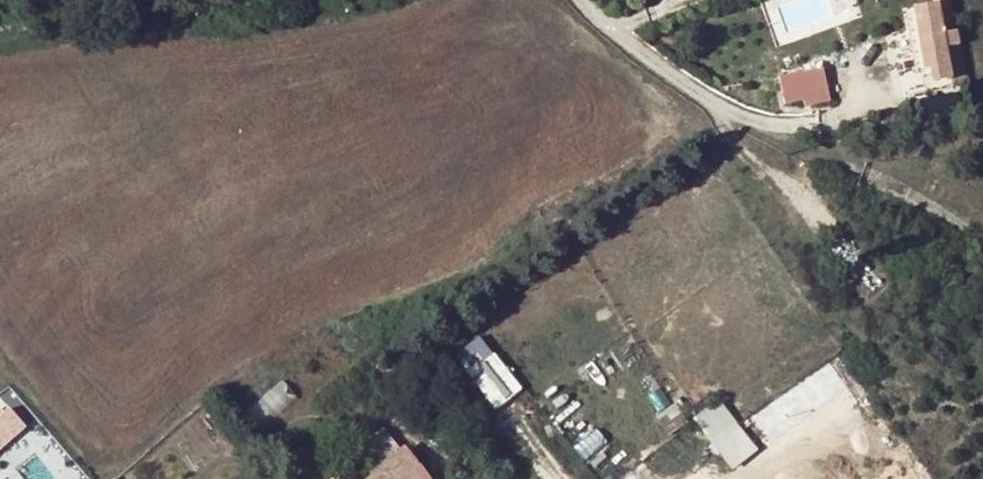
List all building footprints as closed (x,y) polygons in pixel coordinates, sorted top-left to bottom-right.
[(946,6),(912,11),(922,73),(926,94),(963,88),(954,34),(951,35),(946,6)] [(922,73),(912,11),(905,12),(914,75),(922,73)] [(821,71),(778,80),(783,106),(803,103),(805,110),(828,105),(821,71)] [(858,129),(845,129),(846,140),(857,140),(858,129)] [(496,408),(523,388),(483,334),(455,354),(496,408)] [(251,407),(265,426),(301,400),(287,381),(251,407)] [(731,416),(718,399),(692,419),(705,434),(731,470),(758,450),(731,416)] [(688,423),(676,403),(655,417),(668,436),(688,423)] [(29,423),(10,404),(0,413),(0,450),(29,423)] [(399,455),(385,437),(352,461),(366,478),(368,478),(399,455)] [(399,455),(368,478),(424,478),(403,452),(399,455)]
